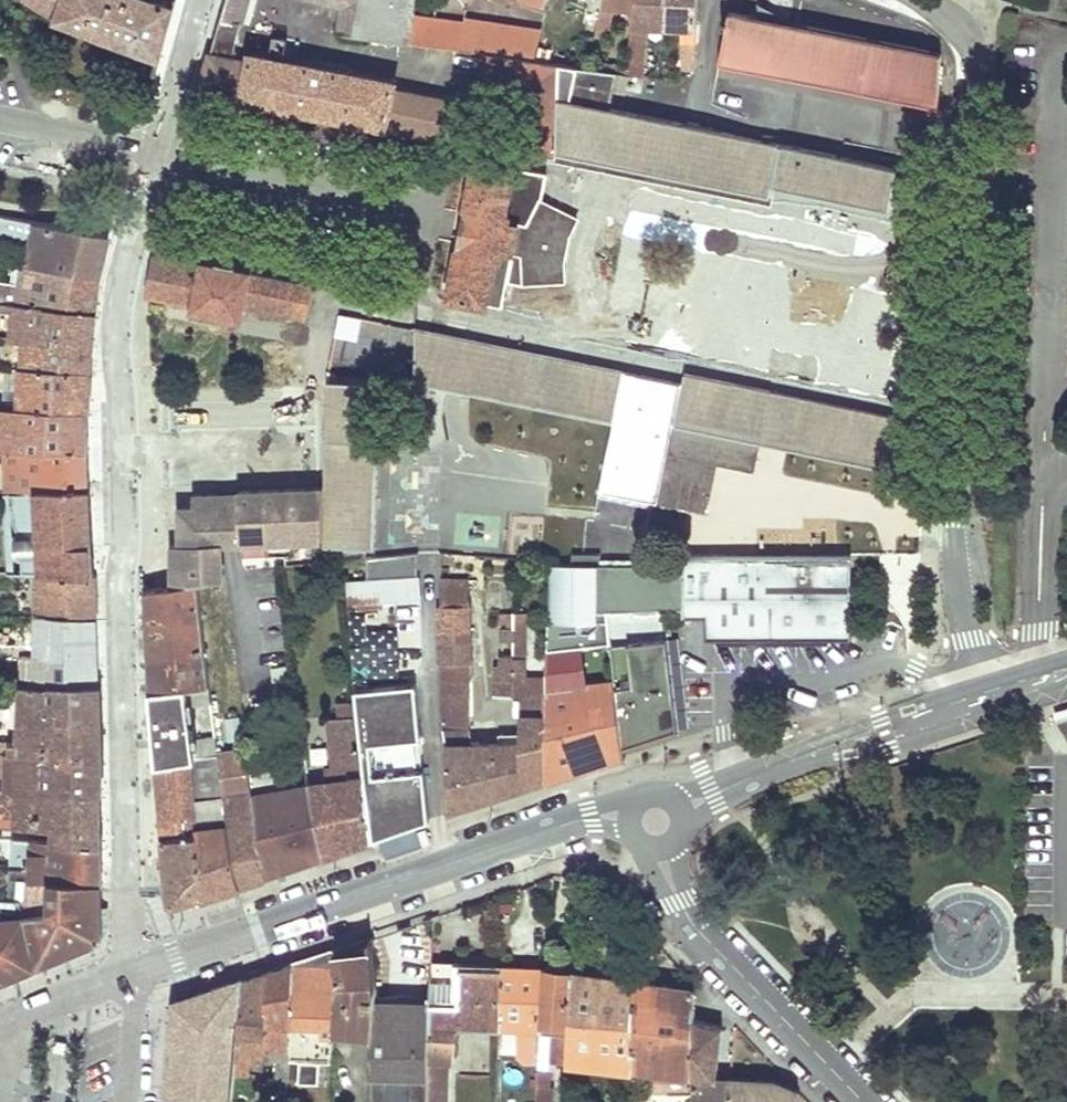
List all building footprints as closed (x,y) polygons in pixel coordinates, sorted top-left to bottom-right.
[(54,16),(53,18),(53,20),(157,59),(164,34),(172,5),(157,0),(29,0),(54,16)] [(249,0),(226,0),(220,20),(239,24),(243,25),(249,0)] [(341,8),(338,33),(352,36),(357,0),(311,0),(341,8)] [(352,36),(373,39),(378,39),(383,0),(357,0),(352,36)] [(378,39),(394,42),(398,0),(383,0),(378,39)] [(416,0),(398,0),(394,42),(411,44),(414,15),(416,0)] [(594,37),(609,40),(614,6),(633,9),(634,0),(602,0),(594,37)] [(633,9),(628,42),(624,75),(641,77),(645,27),(663,28),(666,0),(634,0),(633,9)] [(663,28),(682,28),(682,68),(695,68),(695,46),(696,0),(666,0),(663,28)] [(721,26),(723,26),(725,27),(718,64),(937,106),(940,58),(728,14),(726,22),(721,21),(721,26)] [(426,46),(460,51),(463,22),(414,15),(411,44),(426,46)] [(480,54),(532,61),(541,28),(463,18),(463,22),(460,51),(480,54)] [(200,90),(454,139),(460,105),(392,91),(394,83),(251,55),(249,63),(230,59),(239,24),(220,20),(200,90)] [(378,39),(373,39),(372,47),(409,52),(411,44),(394,42),(378,39)] [(532,61),(480,54),(476,80),(531,89),(526,153),(539,156),(542,136),(556,136),(558,65),(532,61)] [(889,207),(897,169),(607,109),(615,73),(558,65),(556,136),(542,136),(539,156),(555,159),(557,150),(770,194),(772,184),(889,207)] [(554,162),(768,206),(770,194),(557,150),(555,159),(554,162)] [(574,227),(577,221),(541,200),(546,174),(476,161),(449,294),(499,305),(505,280),(521,283),(565,281),(565,274),(565,267),(565,260),(566,254),(568,247),(569,240),(572,234),(574,227)] [(27,245),(32,222),(15,219),(11,242),(27,245)] [(2,258),(22,262),(98,275),(102,259),(108,235),(32,222),(27,245),(11,242),(6,241),(2,258)] [(245,306),(305,319),(312,285),(252,274),(253,270),(201,260),(200,264),(156,255),(148,297),(192,306),(191,311),(242,321),(245,306)] [(95,312),(96,299),(98,275),(22,262),(19,285),(0,282),(0,301),(95,312)] [(92,346),(93,332),(95,312),(0,301),(0,339),(92,346)] [(468,392),(477,343),(416,330),(415,382),(444,388),(468,392)] [(5,366),(20,367),(18,407),(86,410),(89,380),(92,346),(0,339),(0,365),(1,365),(3,366),(5,366)] [(760,442),(923,474),(925,425),(917,423),(685,375),(683,384),(477,343),(468,392),(612,421),(598,491),(615,494),(617,486),(622,487),(626,489),(630,490),(635,490),(640,490),(645,488),(651,484),(661,486),(657,503),(707,514),(718,464),(754,471),(760,442)] [(5,366),(4,406),(18,407),(20,367),(5,366)] [(327,381),(293,375),(289,375),(290,381),(326,388),(322,546),(375,547),(377,452),(377,444),(377,436),(377,430),(366,430),(367,382),(327,381)] [(444,388),(415,382),(414,437),(414,446),(443,444),(439,412),(444,388)] [(4,447),(88,450),(87,431),(86,410),(18,407),(4,406),(0,406),(0,447),(4,447)] [(414,437),(377,436),(377,444),(377,452),(414,450),(414,446),(414,437)] [(13,492),(36,491),(89,491),(88,471),(88,450),(4,447),(5,492),(13,492)] [(617,486),(615,494),(657,503),(661,486),(651,484),(645,488),(640,490),(635,490),(630,490),(626,489),(622,487),(617,486)] [(40,541),(91,541),(90,517),(90,515),(90,514),(89,491),(36,491),(13,492),(14,503),(11,503),(12,509),(13,515),(14,520),(14,522),(16,526),(17,531),(19,535),(20,537),(13,537),(13,542),(21,542),(40,541)] [(172,544),(173,586),(198,583),(221,580),(220,550),(221,545),(240,545),(320,544),(321,493),(239,494),(239,496),(218,496),(193,497),(194,508),(180,509),(180,544),(172,544)] [(92,560),(91,541),(40,541),(21,542),(13,542),(13,557),(21,557),(21,574),(28,574),(93,575),(92,560)] [(368,580),(418,576),(417,553),(366,558),(368,580)] [(549,583),(547,653),(582,649),(611,645),(608,614),(596,613),(596,577),(601,577),(601,565),(601,554),(572,554),(572,565),(549,565),(549,583)] [(611,645),(614,677),(621,744),(676,728),(671,675),(644,676),(642,641),(667,640),(667,635),(666,626),(673,626),(673,615),(706,615),(718,616),(717,637),(850,637),(850,555),(683,556),(683,565),(683,612),(608,614),(611,645)] [(683,565),(601,565),(601,577),(596,577),(596,613),(608,614),(683,612),(683,565)] [(35,580),(34,617),(95,619),(94,603),(93,575),(28,574),(28,581),(35,580)] [(386,608),(385,605),(385,602),(420,600),(418,576),(368,580),(347,581),(350,605),(367,604),(367,610),(386,608)] [(467,579),(454,580),(441,580),(442,663),(469,662),(467,579)] [(173,586),(143,591),(144,616),(144,624),(146,652),(204,647),(198,583),(173,586)] [(499,642),(506,642),(512,642),(513,613),(499,613),(499,642)] [(520,681),(520,695),(520,742),(521,791),(529,788),(543,783),(546,679),(527,678),(526,614),(513,613),(512,642),(512,656),(512,682),(520,681)] [(717,637),(718,616),(706,615),(706,637),(717,637)] [(1,685),(19,685),(97,685),(96,661),(95,619),(34,617),(32,657),(20,657),(20,676),(1,676),(1,685)] [(671,675),(667,640),(642,641),(644,676),(671,675)] [(614,677),(611,645),(582,649),(585,681),(614,677)] [(148,675),(149,690),(209,685),(204,647),(146,652),(148,675)] [(582,649),(547,653),(546,679),(543,783),(583,771),(623,758),(623,755),(621,744),(614,677),(585,681),(582,649)] [(512,682),(512,656),(497,656),(497,666),(492,666),(492,695),(520,695),(520,681),(512,682)] [(442,663),(443,683),(469,683),(469,662),(442,663)] [(469,726),(469,705),(469,683),(443,683),(443,726),(459,729),(469,726)] [(406,828),(428,821),(424,770),(417,770),(414,739),(420,739),(414,684),(355,690),(356,700),(371,840),(406,828)] [(16,752),(99,760),(98,738),(98,709),(97,685),(19,685),(17,743),(0,743),(0,751),(16,752)] [(209,685),(149,690),(153,732),(155,765),(188,758),(217,753),(215,735),(211,703),(209,685)] [(344,849),(371,840),(356,700),(336,703),(337,717),(327,718),(332,768),(323,770),(324,781),(308,784),(322,857),(323,856),(344,849)] [(443,726),(447,745),(469,744),(469,726),(459,729),(443,726)] [(492,800),(521,791),(520,742),(495,743),(469,744),(447,745),(449,814),(492,800)] [(251,881),(263,877),(247,754),(246,748),(217,753),(222,796),(223,805),(240,885),(251,881)] [(247,754),(263,877),(292,867),(322,857),(308,784),(283,788),(277,750),(269,751),(262,752),(247,754)] [(16,752),(0,751),(0,770),(8,770),(15,771),(14,789),(99,793),(99,779),(99,760),(16,752)] [(192,804),(222,796),(217,753),(188,758),(192,804)] [(192,804),(188,758),(155,765),(158,790),(159,812),(192,804)] [(56,842),(100,844),(99,822),(99,793),(14,789),(0,789),(0,824),(56,827),(56,842)] [(222,796),(192,804),(200,898),(218,892),(240,885),(223,805),(222,796)] [(200,898),(192,804),(159,812),(166,902),(175,907),(186,903),(200,898)] [(56,842),(11,839),(9,866),(29,867),(29,881),(48,881),(100,883),(100,867),(100,844),(56,842)] [(100,918),(100,883),(48,881),(48,912),(23,915),(35,967),(100,939),(100,918)] [(35,967),(23,915),(21,901),(0,899),(0,981),(35,967)] [(333,1034),(371,1037),(375,997),(376,988),(371,937),(349,944),(335,949),(337,977),(333,1034)] [(331,1062),(333,1034),(337,977),(335,949),(311,957),(293,963),(290,1061),(299,1061),(298,1083),(319,1083),(320,1062),(331,1062)] [(290,1061),(293,963),(280,966),(266,971),(264,1058),(277,1059),(270,1101),(287,1101),(289,1080),(290,1061)] [(499,1028),(502,967),(431,965),(429,1000),(427,1101),(446,1101),(447,1078),(449,1065),(451,1065),(458,1026),(499,1028)] [(539,1026),(543,969),(502,967),(499,1028),(520,1029),(519,1057),(524,1063),(537,1063),(537,1062),(537,1058),(539,1030),(539,1026)] [(552,1062),(566,1064),(571,972),(543,969),(539,1026),(552,1026),(549,1062),(552,1062)] [(263,1061),(264,1058),(266,971),(251,976),(243,979),(235,1077),(249,1078),(250,1060),(263,1061)] [(566,1064),(633,1071),(636,981),(571,972),(566,1064)] [(243,979),(175,1001),(168,1097),(204,1100),(204,1101),(233,1101),(235,1077),(243,979)] [(636,981),(633,1071),(685,1076),(685,1090),(693,1090),(694,1020),(694,989),(636,981)] [(429,1000),(375,997),(371,1037),(370,1101),(427,1101),(429,1000)] [(729,1077),(715,1077),(722,1026),(706,1023),(694,1020),(693,1090),(693,1101),(729,1101),(729,1077)] [(549,1062),(552,1026),(539,1026),(539,1030),(537,1058),(537,1062),(549,1062)] [(537,1062),(537,1063),(536,1070),(551,1071),(552,1062),(549,1062),(537,1062)] [(551,1071),(536,1070),(536,1101),(551,1101),(551,1071)] [(729,1101),(798,1101),(799,1093),(794,1088),(775,1080),(729,1077),(729,1101)]
